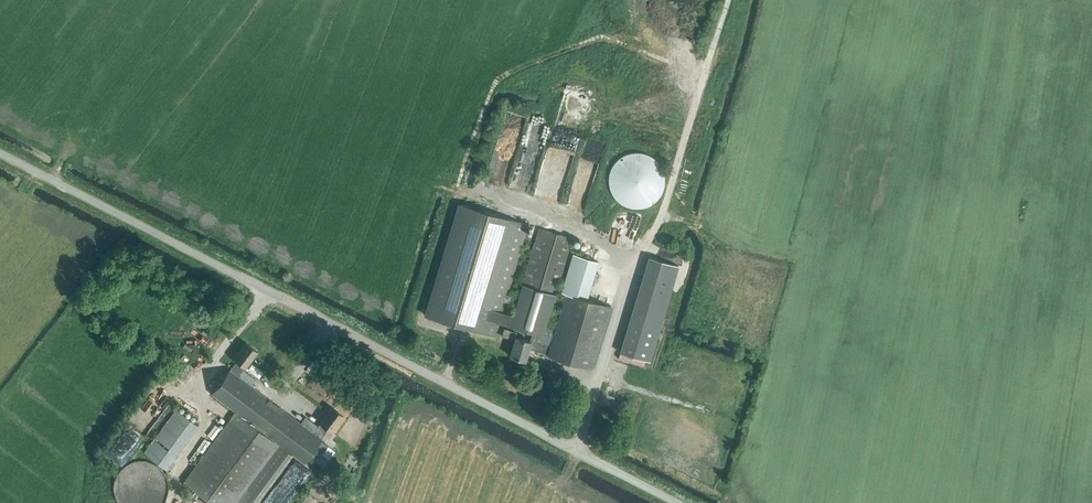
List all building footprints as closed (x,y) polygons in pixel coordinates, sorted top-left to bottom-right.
[(609,176),(608,180),(609,183),(609,186),(610,190),(612,193),(614,196),(616,198),(618,201),(621,203),(624,205),(627,206),(631,207),(634,207),(638,207),(641,207),(645,206),(648,205),(651,203),(654,201),(656,198),(658,196),(660,193),(662,190),(663,186),(663,183),(664,180),(663,176),(663,173),(662,169),(660,166),(658,163),(656,161),(654,158),(651,156),(648,154),(645,153),(641,152),(638,152),(634,152),(631,152),(627,153),(624,154),(621,156),(618,158),(616,161),(614,163),(612,166),(610,169),(609,173),(609,176)] [(529,348),(548,353),(547,355),(593,368),(611,306),(587,299),(565,293),(555,329),(546,327),(571,237),(538,228),(518,299),(506,295),(527,224),(459,204),(426,316),(494,336),(498,323),(532,333),(530,341),(515,337),(510,356),(525,360),(529,348)] [(561,291),(565,293),(587,299),(598,260),(572,253),(561,291)] [(678,265),(648,256),(619,351),(649,360),(678,265)] [(237,361),(230,371),(229,370),(212,394),(235,412),(183,482),(195,491),(199,494),(205,498),(275,405),(250,386),(255,379),(243,370),(245,367),(245,368),(257,352),(246,343),(238,353),(237,352),(234,356),(235,357),(234,359),(237,361)] [(488,361),(490,355),(475,350),(473,356),(488,361)] [(608,378),(603,395),(612,397),(616,380),(608,378)] [(319,423),(320,424),(318,426),(306,416),(300,423),(275,405),(205,498),(212,502),(250,502),(289,452),(303,463),(321,439),(328,430),(331,432),(332,430),(333,431),(337,427),(336,426),(343,416),(331,407),(319,423)] [(143,452),(165,468),(198,425),(176,408),(143,452)] [(314,459),(323,467),(328,460),(318,453),(314,459)] [(150,471),(148,469),(145,468),(142,467),(139,467),(136,467),(133,467),(130,468),(127,469),(125,471),(122,473),(120,475),(119,478),(118,481),(117,484),(116,487),(116,490),(117,493),(117,496),(119,498),(120,501),(122,502),(153,502),(155,501),(156,499),(158,496),(158,493),(159,490),(159,487),(158,484),(158,481),(156,478),(155,475),(153,473),(150,471)]
